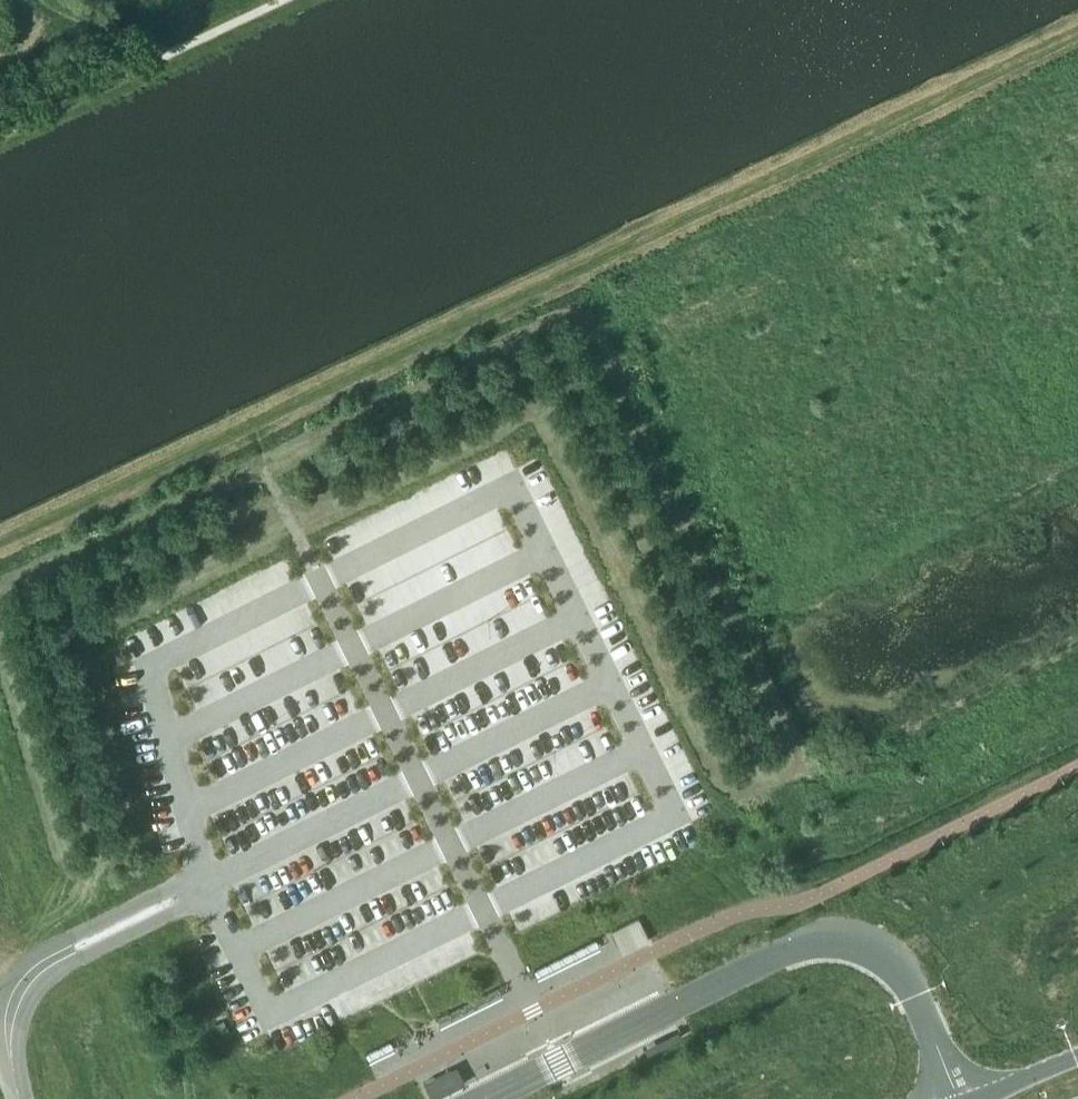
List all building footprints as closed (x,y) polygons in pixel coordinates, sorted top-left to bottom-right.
[(430,590),(521,549),(503,508),(402,553),(408,565),(421,595),(430,591),(430,590)] [(407,679),(555,619),(538,576),(383,640),(396,672),(403,669),(407,679)] [(302,611),(181,661),(192,690),(204,689),(225,668),(238,667),(239,683),(244,687),(253,677),(247,671),(246,658),(264,639),(268,649),(256,661),(264,658),(265,675),(275,664),(280,669),(279,656),(267,661),(276,651),(271,639),(287,638),(280,645),(295,659),(304,655),(312,647),(306,634),(308,633),(269,635),(285,629),(302,611)] [(639,918),(611,932),(622,953),(650,939),(639,918)] [(441,1097),(475,1079),(466,1061),(432,1079),(441,1097)]
